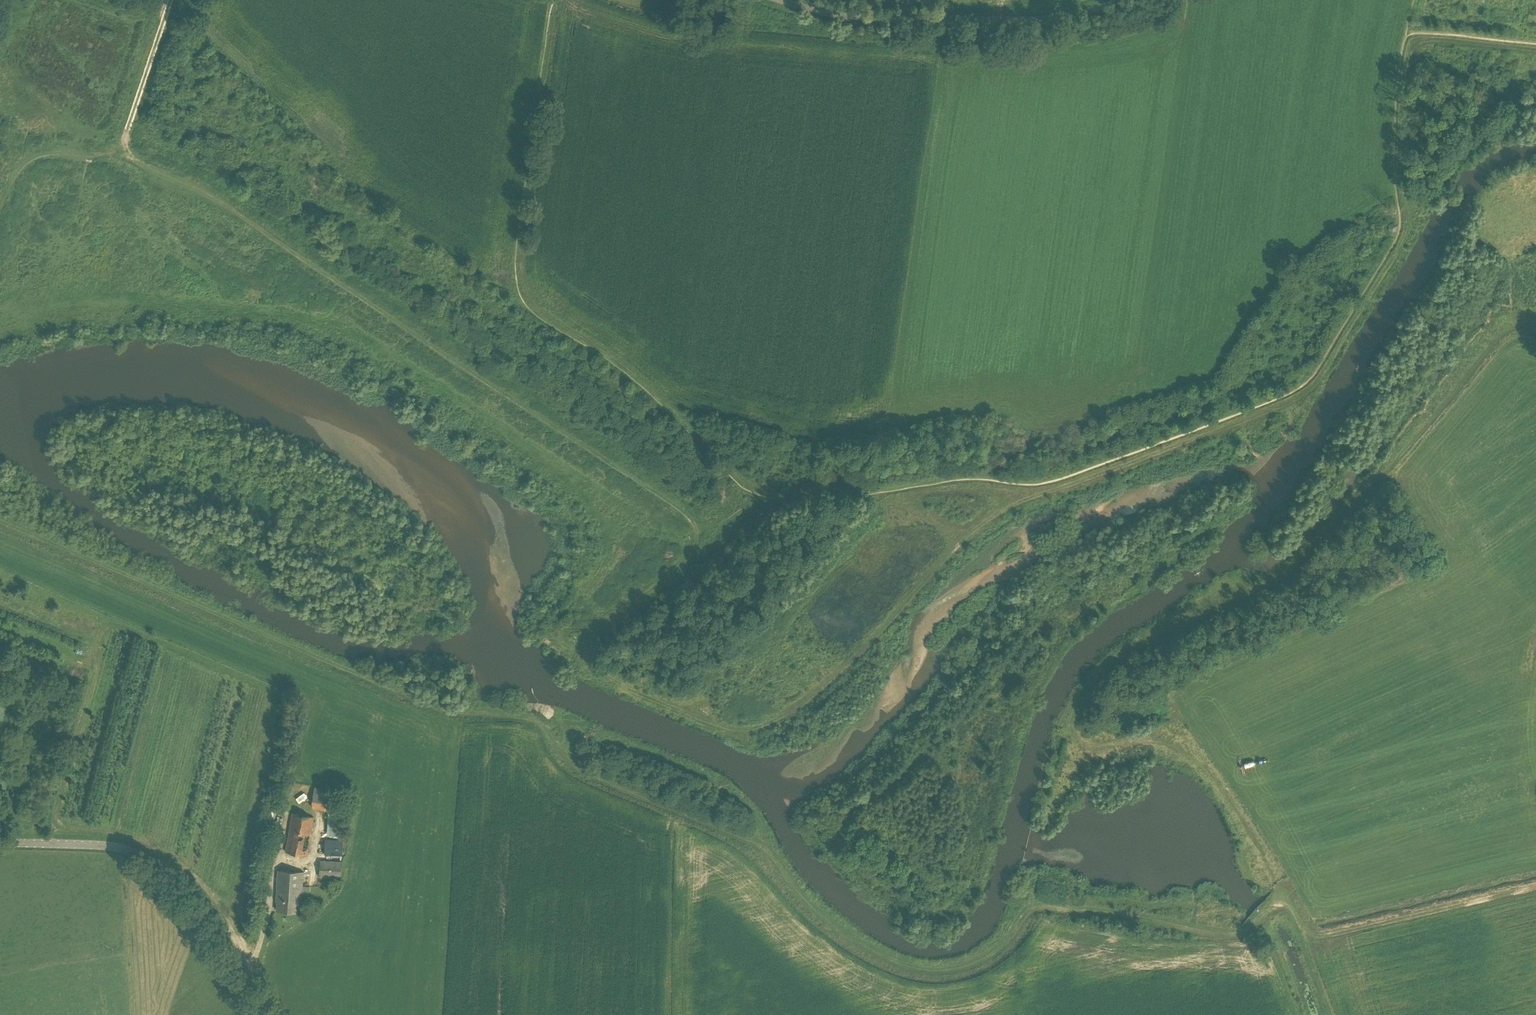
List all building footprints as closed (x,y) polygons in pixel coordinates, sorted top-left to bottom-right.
[(315,787),(311,808),(331,812),(335,791),(315,787)] [(326,835),(340,835),(341,813),(328,812),(327,812),(326,835)] [(307,856),(314,817),(292,813),(285,852),(307,856)] [(342,855),(343,841),(325,840),(324,854),(342,855)] [(341,879),(342,861),(320,860),(319,877),(341,879)] [(301,901),(303,873),(278,871),(276,899),(277,899),(276,911),(299,912),(300,901),(301,901)]
